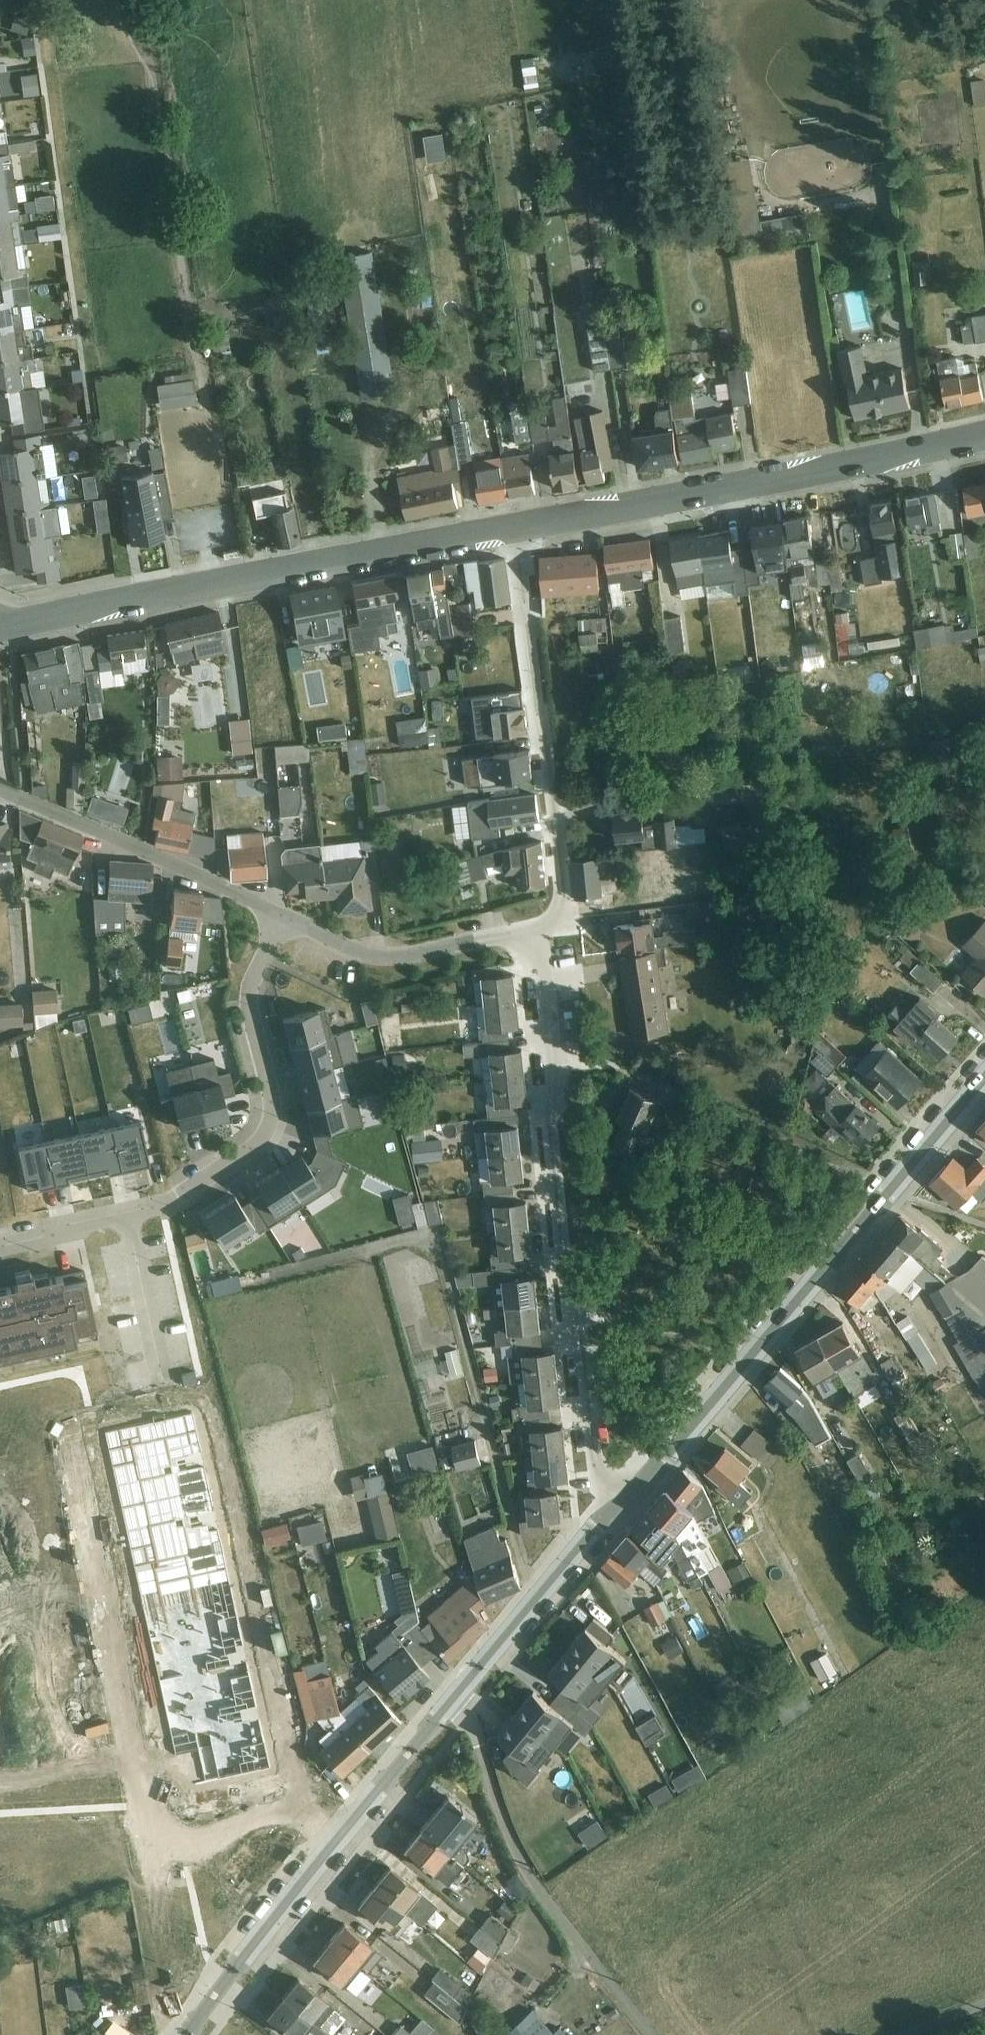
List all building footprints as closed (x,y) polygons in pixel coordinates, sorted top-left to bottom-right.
[(31,19),(16,14),(11,29),(26,35),(24,38),(34,37),(31,19)] [(34,37),(24,38),(21,39),(24,55),(36,54),(34,37)] [(521,63),(524,85),(539,83),(536,61),(521,63)] [(37,73),(20,76),(23,97),(39,94),(37,73)] [(971,82),(975,108),(984,106),(984,80),(971,82)] [(548,104),(531,108),(535,131),(552,128),(548,104)] [(952,104),(939,104),(939,123),(952,123),(952,104)] [(434,126),(413,129),(416,150),(431,147),(430,144),(437,143),(434,126)] [(10,153),(34,149),(33,140),(7,143),(0,145),(0,187),(15,185),(10,153)] [(0,187),(0,217),(20,215),(17,202),(27,200),(25,183),(15,185),(0,187)] [(52,194),(34,197),(36,212),(55,208),(52,194)] [(20,215),(0,217),(0,248),(23,244),(19,221),(24,220),(23,214),(20,215)] [(810,233),(807,214),(787,217),(791,237),(810,233)] [(36,228),(23,231),(24,242),(38,240),(38,242),(61,239),(59,223),(36,226),(36,228)] [(528,233),(530,253),(546,251),(544,231),(528,233)] [(0,248),(0,290),(29,285),(23,244),(0,248)] [(339,257),(362,396),(396,391),(372,251),(339,257)] [(930,261),(914,261),(914,283),(928,282),(927,269),(931,269),(930,261)] [(23,329),(25,328),(21,306),(32,305),(29,285),(0,290),(0,332),(23,329)] [(286,313),(265,316),(267,329),(288,326),(286,313)] [(973,315),(974,323),(962,325),(965,343),(977,341),(977,342),(984,341),(984,314),(973,315)] [(595,371),(612,369),(608,339),(606,324),(588,327),(595,371)] [(34,358),(32,344),(25,345),(23,329),(0,332),(0,363),(34,358)] [(624,337),(608,339),(612,369),(628,366),(624,337)] [(856,419),(911,408),(902,367),(869,374),(863,345),(838,350),(844,382),(848,382),(856,419)] [(967,402),(984,398),(975,357),(965,359),(957,356),(938,360),(939,367),(934,368),(936,380),(942,379),(947,406),(967,402)] [(38,388),(46,386),(43,370),(36,371),(34,358),(0,363),(0,393),(38,388)] [(729,369),(734,405),(751,403),(746,367),(729,369)] [(81,369),(72,370),(73,382),(82,381),(81,369)] [(197,403),(194,379),(157,384),(160,409),(197,403)] [(716,397),(730,396),(729,381),(715,382),(716,397)] [(45,429),(38,388),(0,393),(0,424),(12,422),(13,434),(45,429)] [(714,451),(739,445),(732,412),(696,419),(691,389),(669,393),(673,419),(675,418),(684,462),(715,455),(714,451)] [(556,489),(580,485),(566,396),(553,397),(557,425),(548,427),(546,413),(530,415),(534,442),(553,439),(556,453),(546,454),(549,473),(553,472),(556,489)] [(517,444),(534,442),(530,415),(524,416),(524,412),(525,411),(523,401),(510,403),(517,444)] [(604,470),(614,468),(604,411),(600,411),(598,407),(586,410),(587,416),(575,418),(589,483),(606,479),(604,470)] [(679,462),(670,408),(657,410),(655,417),(657,428),(641,430),(642,434),(633,435),(639,468),(679,462)] [(459,469),(474,467),(467,422),(451,425),(455,445),(459,469)] [(73,434),(67,435),(68,441),(73,440),(74,448),(88,446),(88,445),(92,445),(90,428),(73,430),(73,434)] [(46,477),(58,475),(53,446),(42,447),(40,435),(14,439),(16,451),(0,453),(0,459),(4,484),(46,477)] [(128,460),(125,444),(107,447),(110,464),(128,460)] [(148,466),(160,466),(160,445),(148,445),(148,466)] [(406,519),(458,508),(453,481),(461,480),(459,469),(455,445),(432,449),(436,468),(398,476),(406,519)] [(509,499),(536,495),(529,453),(503,458),(504,464),(509,499)] [(509,499),(504,464),(473,469),(474,475),(470,475),(473,495),(479,494),(480,503),(509,499)] [(237,485),(250,483),(247,466),(235,468),(237,485)] [(131,545),(165,538),(162,519),(174,516),(164,471),(154,473),(153,471),(120,477),(128,522),(127,522),(131,545)] [(98,497),(95,476),(82,478),(85,499),(98,497)] [(4,484),(8,513),(50,507),(46,477),(4,484)] [(279,545),(299,540),(290,499),(281,501),(278,481),(252,485),(256,505),(258,505),(260,516),(272,513),(279,545)] [(984,513),(984,484),(964,488),(969,516),(984,513)] [(928,532),(942,529),(935,493),(923,495),(905,498),(910,527),(927,525),(928,532)] [(905,574),(892,500),(869,505),(879,557),(862,559),(867,584),(883,582),(883,578),(905,574)] [(12,544),(51,539),(60,536),(61,533),(58,509),(56,507),(50,507),(8,513),(12,544)] [(108,507),(93,508),(98,533),(111,532),(108,507)] [(827,558),(816,559),(808,516),(783,521),(785,538),(787,538),(794,581),(791,582),(793,598),(806,596),(804,586),(812,584),(812,585),(831,583),(827,558)] [(962,532),(950,533),(953,558),(966,556),(962,532)] [(978,532),(964,534),(968,559),(981,557),(978,532)] [(703,571),(705,570),(700,536),(671,540),(679,587),(680,587),(683,599),(707,595),(703,571)] [(12,544),(17,573),(36,570),(39,583),(60,579),(58,560),(54,561),(51,539),(12,544)] [(645,582),(655,580),(653,569),(654,569),(650,539),(605,545),(614,605),(626,603),(624,589),(645,586),(645,582)] [(543,593),(599,590),(596,555),(541,558),(543,593)] [(839,556),(827,558),(831,583),(832,591),(843,590),(839,556)] [(476,606),(511,602),(506,558),(480,562),(479,560),(465,562),(469,591),(474,589),(476,606)] [(443,565),(444,568),(445,575),(458,573),(456,563),(443,565)] [(454,635),(448,597),(445,575),(444,568),(409,574),(419,629),(432,627),(434,637),(441,635),(441,637),(454,635)] [(387,622),(398,620),(394,602),(402,601),(398,576),(353,583),(360,625),(347,627),(351,652),(382,647),(379,634),(389,633),(387,622)] [(300,647),(345,639),(335,587),(291,595),(300,647)] [(455,596),(448,597),(454,635),(454,637),(476,633),(470,603),(457,605),(455,596)] [(850,611),(837,613),(838,626),(851,624),(850,611)] [(175,664),(228,652),(218,612),(166,624),(175,664)] [(665,618),(668,652),(687,650),(682,616),(665,618)] [(610,649),(607,617),(579,620),(582,652),(610,649)] [(948,644),(945,626),(945,624),(914,629),(917,648),(948,644)] [(979,637),(977,627),(955,632),(953,624),(945,626),(948,644),(979,637)] [(123,674),(148,671),(144,630),(107,635),(108,637),(92,639),(93,644),(80,647),(84,666),(87,679),(100,677),(103,677),(123,674)] [(900,636),(868,642),(869,649),(901,644),(900,636)] [(84,681),(84,666),(80,647),(79,642),(23,654),(29,681),(21,683),(26,706),(34,704),(35,711),(56,707),(57,709),(86,704),(86,692),(54,697),(53,691),(62,688),(59,676),(68,674),(71,684),(84,681)] [(822,642),(804,645),(806,667),(825,664),(822,642)] [(866,652),(864,642),(849,644),(850,654),(866,652)] [(304,668),(299,645),(286,648),(290,671),(304,668)] [(189,661),(192,684),(214,681),(210,658),(189,661)] [(687,659),(673,661),(675,675),(689,673),(687,659)] [(847,662),(841,663),(845,688),(855,686),(852,670),(849,671),(847,662)] [(169,667),(160,668),(161,674),(156,682),(158,689),(157,724),(169,724),(170,691),(173,691),(178,686),(177,676),(170,673),(169,667)] [(440,667),(418,670),(421,686),(442,682),(440,667)] [(123,674),(103,677),(103,688),(125,684),(123,674)] [(103,677),(100,677),(87,679),(89,702),(105,702),(103,688),(103,677)] [(671,681),(647,685),(649,697),(673,693),(671,681)] [(478,738),(528,731),(522,690),(473,696),(478,738)] [(430,747),(427,728),(425,716),(396,720),(400,745),(409,744),(409,749),(430,747)] [(233,755),(253,753),(249,719),(229,721),(233,755)] [(347,737),(344,723),(316,727),(318,740),(347,737)] [(430,747),(442,745),(439,726),(427,728),(430,747)] [(73,777),(73,788),(84,788),(85,766),(85,759),(86,734),(73,734),(73,741),(72,741),(72,745),(73,745),(73,749),(71,749),(70,753),(73,753),(73,757),(71,757),(71,761),(73,761),(73,770),(70,770),(70,777),(73,777)] [(344,741),(349,774),(368,771),(364,738),(344,741)] [(310,761),(308,743),(276,747),(278,764),(310,761)] [(498,781),(533,776),(531,760),(532,760),(530,749),(463,759),(466,784),(482,782),(483,786),(499,784),(498,781)] [(156,758),(158,780),(183,778),(182,756),(156,758)] [(298,772),(293,773),(294,777),(278,779),(280,816),(298,814),(303,803),(301,785),(299,785),(298,772)] [(369,784),(372,805),(386,803),(383,782),(369,784)] [(154,846),(199,855),(204,835),(192,832),(196,813),(181,810),(183,801),(185,783),(153,786),(153,794),(159,796),(154,816),(155,817),(154,826),(158,827),(154,846)] [(500,826),(540,821),(536,795),(489,801),(489,798),(468,802),(473,839),(501,835),(500,826)] [(129,808),(92,796),(86,813),(124,826),(129,808)] [(70,873),(85,837),(20,810),(22,838),(34,843),(27,859),(39,864),(36,871),(51,878),(55,867),(70,873)] [(643,849),(677,846),(677,844),(706,841),(704,827),(695,829),(689,825),(675,826),(675,818),(656,820),(656,824),(644,826),(642,813),(633,814),(633,811),(614,813),(617,841),(643,838),(643,849)] [(280,816),(265,817),(267,837),(282,836),(280,816)] [(772,848),(769,817),(752,819),(753,827),(737,829),(736,824),(722,826),(725,853),(772,848)] [(10,866),(7,823),(0,824),(0,867),(10,866)] [(230,873),(231,879),(267,877),(263,833),(227,835),(227,848),(216,849),(218,873),(230,873)] [(319,844),(316,845),(322,897),(339,896),(340,912),(369,908),(366,879),(379,878),(376,839),(320,845),(319,844)] [(393,842),(380,842),(381,861),(394,860),(393,842)] [(519,888),(547,885),(542,842),(468,860),(473,881),(488,877),(485,867),(505,863),(506,873),(517,872),(519,888)] [(306,899),(322,897),(316,845),(286,848),(282,852),(287,892),(305,890),(306,899)] [(576,898),(603,895),(602,884),(616,882),(615,873),(618,873),(617,868),(613,868),(613,867),(619,866),(618,857),(572,862),(576,898)] [(458,899),(474,899),(473,885),(467,886),(466,860),(457,861),(458,899)] [(125,913),(126,901),(149,902),(152,864),(111,861),(108,899),(94,898),(96,934),(126,932),(125,913)] [(183,938),(196,939),(202,892),(174,889),(166,965),(180,966),(183,938)] [(900,935),(919,941),(925,918),(904,912),(905,893),(892,893),(892,915),(899,933),(900,933),(900,935)] [(745,898),(720,901),(722,913),(747,910),(745,898)] [(720,900),(697,903),(698,916),(722,913),(720,901),(720,900)] [(665,945),(686,943),(684,928),(664,930),(665,935),(656,936),(654,920),(617,925),(617,927),(615,927),(616,939),(619,939),(620,951),(654,947),(665,945)] [(963,944),(976,957),(962,972),(984,993),(984,921),(963,944)] [(911,971),(934,992),(944,981),(902,943),(898,947),(904,953),(901,957),(913,969),(911,971)] [(655,952),(621,957),(627,997),(664,992),(659,966),(668,964),(665,945),(654,947),(655,952)] [(121,960),(109,960),(110,978),(122,978),(121,960)] [(474,970),(476,1003),(517,999),(514,974),(502,975),(501,964),(474,970)] [(56,989),(32,990),(34,1031),(57,1020),(56,989)] [(670,1031),(664,992),(627,997),(633,1037),(670,1031)] [(149,1001),(156,1015),(173,1007),(166,993),(149,1001)] [(823,997),(811,994),(809,1001),(821,1004),(823,997)] [(928,1049),(931,1047),(942,1057),(959,1037),(937,1018),(940,1014),(921,997),(908,1012),(897,1001),(896,1002),(892,999),(884,1008),(888,1012),(928,1049)] [(130,1020),(150,1014),(146,999),(126,1005),(130,1020)] [(373,999),(361,1002),(367,1025),(379,1022),(373,999)] [(508,1027),(520,1025),(517,999),(476,1003),(479,1029),(463,1031),(465,1043),(509,1038),(508,1027)] [(803,1000),(787,1052),(803,1057),(819,1005),(803,1000)] [(33,1021),(23,1022),(22,1003),(0,1004),(0,1027),(23,1025),(23,1029),(34,1029),(33,1021)] [(325,1008),(283,1018),(290,1045),(332,1037),(325,1008)] [(817,1030),(813,1043),(837,1065),(846,1055),(817,1030)] [(54,1031),(24,1032),(25,1056),(55,1055),(54,1031)] [(332,1037),(290,1045),(298,1076),(342,1066),(344,1064),(337,1035),(332,1037)] [(482,1056),(484,1079),(525,1075),(522,1050),(511,1050),(509,1038),(465,1043),(463,1043),(465,1057),(482,1056)] [(922,1078),(880,1041),(857,1066),(899,1104),(922,1078)] [(808,1059),(828,1076),(837,1065),(813,1043),(808,1059)] [(404,1050),(391,1051),(393,1076),(406,1074),(404,1050)] [(195,1092),(203,1123),(229,1116),(224,1097),(236,1094),(233,1084),(230,1071),(218,1074),(214,1058),(188,1065),(195,1092)] [(195,1092),(188,1065),(165,1071),(171,1094),(160,1096),(165,1116),(178,1113),(182,1128),(203,1123),(195,1092)] [(306,1108),(349,1096),(342,1066),(298,1076),(306,1108)] [(817,1068),(804,1082),(813,1091),(826,1077),(817,1068)] [(516,1102),(528,1101),(525,1075),(484,1079),(488,1117),(517,1114),(516,1102)] [(854,1136),(863,1144),(879,1126),(836,1086),(827,1096),(825,1095),(814,1107),(833,1125),(824,1134),(833,1143),(842,1134),(850,1140),(854,1136)] [(647,1094),(632,1087),(618,1119),(624,1121),(615,1142),(617,1148),(624,1151),(629,1163),(639,1159),(633,1148),(641,1130),(647,1133),(662,1100),(647,1094)] [(364,1125),(356,1094),(349,1096),(306,1108),(312,1132),(326,1129),(328,1134),(364,1125)] [(475,1119),(479,1157),(521,1152),(517,1114),(488,1117),(475,1119)] [(155,1165),(147,1121),(116,1126),(125,1171),(155,1165)] [(125,1171),(116,1126),(82,1134),(91,1177),(125,1171)] [(427,1141),(425,1126),(413,1127),(416,1163),(444,1160),(442,1139),(427,1141)] [(91,1177),(82,1134),(49,1141),(60,1184),(91,1177)] [(60,1184),(49,1141),(20,1147),(30,1189),(60,1184)] [(297,1156),(279,1168),(302,1205),(335,1184),(346,1162),(317,1148),(310,1161),(303,1166),(297,1156)] [(512,1179),(524,1178),(521,1152),(479,1157),(481,1182),(484,1182),(485,1194),(514,1191),(512,1179)] [(968,1212),(980,1199),(983,1201),(984,1199),(984,1163),(979,1157),(967,1170),(953,1157),(931,1181),(958,1207),(960,1205),(968,1212)] [(302,1205),(279,1168),(256,1182),(262,1193),(252,1199),(268,1224),(302,1205)] [(485,1194),(490,1233),(530,1229),(527,1202),(515,1203),(514,1191),(485,1194)] [(408,1192),(394,1194),(398,1221),(413,1219),(408,1192)] [(258,1231),(268,1224),(252,1199),(241,1206),(235,1196),(205,1215),(224,1246),(254,1227),(258,1231)] [(425,1201),(432,1224),(443,1222),(438,1199),(425,1201)] [(887,1231),(950,1281),(957,1277),(942,1263),(944,1260),(935,1253),(942,1246),(922,1230),(920,1231),(900,1215),(887,1231)] [(183,1233),(187,1249),(205,1245),(201,1229),(183,1233)] [(520,1255),(532,1253),(530,1229),(490,1233),(494,1270),(522,1267),(520,1255)] [(887,1231),(873,1246),(913,1280),(915,1277),(932,1291),(950,1281),(887,1231)] [(881,1298),(883,1302),(898,1290),(902,1293),(913,1280),(873,1246),(855,1268),(878,1288),(877,1290),(881,1298)] [(983,1256),(972,1269),(957,1277),(950,1281),(984,1342),(984,1257),(983,1256)] [(435,1276),(432,1263),(413,1269),(416,1281),(435,1276)] [(494,1284),(497,1308),(538,1304),(535,1277),(523,1278),(522,1267),(494,1270),(474,1273),(475,1285),(494,1284)] [(877,1290),(878,1288),(855,1268),(838,1288),(864,1310),(875,1305),(881,1298),(877,1290)] [(99,1338),(84,1270),(35,1281),(33,1274),(16,1278),(18,1285),(0,1289),(0,1359),(99,1338)] [(211,1282),(215,1296),(232,1291),(234,1298),(240,1297),(238,1289),(240,1289),(237,1275),(211,1282)] [(932,1291),(959,1342),(955,1345),(984,1396),(984,1342),(950,1281),(932,1291)] [(502,1345),(542,1340),(538,1304),(497,1308),(484,1309),(485,1319),(499,1317),(500,1332),(496,1332),(497,1345),(502,1345)] [(896,1324),(888,1309),(867,1322),(883,1346),(902,1334),(896,1324)] [(908,1316),(896,1324),(902,1334),(905,1340),(918,1331),(908,1316)] [(844,1322),(820,1336),(842,1374),(862,1407),(882,1395),(875,1383),(878,1381),(844,1322)] [(797,1349),(816,1382),(828,1375),(831,1381),(842,1374),(820,1336),(797,1349)] [(511,1382),(519,1381),(558,1378),(555,1352),(543,1353),(542,1340),(502,1345),(503,1357),(509,1356),(511,1382)] [(463,1372),(457,1349),(446,1352),(452,1375),(463,1372)] [(909,1350),(899,1355),(906,1368),(904,1368),(907,1374),(915,1370),(913,1365),(916,1363),(909,1350)] [(901,1373),(891,1357),(882,1362),(892,1379),(901,1373)] [(798,1374),(787,1362),(779,1370),(776,1371),(772,1374),(772,1378),(766,1385),(794,1410),(804,1428),(806,1427),(830,1471),(846,1462),(811,1397),(800,1386),(803,1383),(798,1374)] [(499,1380),(498,1367),(484,1368),(486,1382),(499,1380)] [(190,1384),(197,1382),(195,1371),(182,1374),(184,1385),(190,1384)] [(942,1377),(932,1382),(939,1395),(949,1389),(942,1377)] [(522,1420),(550,1416),(549,1404),(560,1403),(558,1378),(519,1381),(521,1405),(520,1406),(520,1407),(514,1408),(515,1420),(522,1420)] [(144,1610),(232,1590),(192,1406),(103,1425),(144,1610)] [(930,1447),(921,1432),(908,1409),(895,1416),(909,1441),(906,1443),(917,1462),(921,1460),(922,1462),(934,1455),(930,1447)] [(523,1432),(525,1457),(566,1453),(563,1427),(551,1428),(550,1416),(522,1420),(522,1423),(517,1424),(518,1432),(523,1432)] [(742,1445),(759,1459),(772,1442),(755,1428),(742,1445)] [(939,1442),(929,1428),(921,1432),(930,1447),(939,1442)] [(475,1439),(452,1445),(459,1470),(482,1464),(475,1439)] [(434,1448),(409,1455),(417,1484),(443,1477),(434,1448)] [(738,1482),(750,1468),(726,1448),(708,1470),(722,1481),(717,1486),(728,1495),(729,1494),(739,1502),(749,1491),(738,1482)] [(557,1480),(569,1478),(566,1453),(525,1457),(527,1495),(558,1492),(557,1480)] [(874,1477),(860,1453),(848,1460),(862,1485),(874,1477)] [(667,1489),(695,1513),(698,1522),(715,1512),(705,1488),(684,1470),(667,1489)] [(367,1498),(376,1540),(398,1535),(388,1492),(387,1492),(383,1473),(363,1477),(362,1473),(350,1476),(356,1501),(367,1498)] [(667,1489),(649,1509),(682,1540),(700,1576),(709,1571),(720,1592),(733,1586),(698,1522),(695,1513),(667,1489)] [(549,1520),(561,1518),(558,1492),(527,1495),(528,1520),(522,1520),(523,1536),(550,1532),(549,1520)] [(647,1550),(665,1566),(675,1554),(694,1588),(703,1582),(700,1576),(682,1540),(649,1509),(631,1530),(651,1547),(647,1550)] [(294,1525),(298,1543),(324,1537),(320,1519),(294,1525)] [(263,1544),(289,1538),(285,1520),(258,1527),(263,1544)] [(486,1603),(518,1589),(516,1583),(520,1581),(506,1539),(501,1541),(494,1526),(466,1538),(476,1575),(486,1603)] [(933,1553),(921,1533),(910,1540),(922,1560),(933,1553)] [(639,1572),(654,1585),(668,1569),(665,1566),(647,1550),(628,1534),(615,1549),(615,1550),(602,1565),(627,1586),(639,1572)] [(746,1541),(761,1569),(775,1561),(761,1534),(746,1541)] [(750,1574),(745,1562),(727,1570),(734,1583),(750,1574)] [(407,1571),(392,1575),(401,1614),(394,1620),(398,1625),(413,1612),(419,1620),(407,1571)] [(448,1661),(489,1626),(476,1611),(486,1603),(476,1575),(426,1616),(430,1620),(421,1628),(448,1661)] [(734,1585),(741,1599),(759,1590),(751,1576),(734,1585)] [(324,1611),(340,1607),(335,1587),(318,1592),(324,1611)] [(271,1769),(232,1590),(144,1610),(174,1756),(196,1750),(204,1782),(271,1769)] [(658,1601),(644,1608),(653,1626),(672,1616),(664,1600),(659,1603),(658,1601)] [(594,1618),(568,1650),(608,1682),(626,1660),(608,1645),(613,1637),(609,1631),(594,1618)] [(400,1701),(429,1676),(391,1631),(375,1645),(378,1650),(366,1661),(400,1701)] [(684,1651),(677,1636),(662,1644),(670,1659),(684,1651)] [(602,1714),(590,1704),(608,1682),(568,1650),(550,1672),(566,1685),(558,1695),(594,1724),(602,1714)] [(827,1653),(811,1661),(821,1681),(838,1672),(827,1653)] [(368,1751),(339,1712),(329,1673),(296,1682),(307,1722),(317,1719),(321,1725),(327,1732),(319,1739),(325,1745),(319,1750),(342,1775),(368,1751)] [(630,1713),(648,1703),(635,1680),(618,1690),(630,1713)] [(368,1751),(401,1721),(369,1686),(339,1712),(368,1751)] [(534,1691),(515,1715),(555,1747),(573,1725),(586,1734),(594,1724),(558,1695),(551,1704),(534,1691)] [(514,1772),(528,1784),(541,1769),(538,1767),(555,1747),(515,1715),(498,1735),(514,1747),(505,1758),(512,1775),(514,1772)] [(667,1733),(656,1715),(637,1726),(647,1744),(667,1733)] [(83,1725),(88,1743),(110,1738),(105,1720),(83,1725)] [(706,1776),(699,1763),(672,1778),(680,1791),(706,1776)] [(674,1795),(667,1783),(649,1793),(656,1805),(674,1795)] [(420,1830),(463,1865),(469,1858),(461,1837),(476,1819),(448,1796),(420,1830)] [(608,1834),(598,1819),(578,1832),(588,1847),(591,1845),(593,1849),(609,1838),(607,1835),(608,1834)] [(405,1849),(448,1884),(463,1865),(420,1830),(405,1849)] [(389,1867),(375,1886),(413,1917),(422,1924),(437,1906),(389,1867)] [(501,1887),(490,1878),(486,1883),(505,1899),(513,1905),(529,1891),(517,1875),(501,1887)] [(375,1886),(360,1904),(398,1936),(413,1917),(375,1886)] [(515,1910),(505,1899),(496,1909),(508,1919),(515,1910)] [(508,1928),(490,1914),(480,1926),(500,1942),(506,1931),(508,1928)] [(65,1917),(46,1921),(49,1934),(68,1929),(65,1917)] [(344,1923),(329,1942),(367,1973),(383,1955),(371,1945),(344,1923)] [(498,1948),(500,1942),(480,1926),(470,1938),(479,1946),(491,1957),(492,1957),(498,1948)] [(515,1935),(506,1931),(498,1948),(507,1952),(515,1935)] [(314,1960),(357,1995),(371,1977),(367,1973),(329,1942),(314,1960)] [(491,1957),(479,1946),(467,1961),(479,1971),(491,1957)] [(472,1996),(439,1967),(430,1978),(434,1980),(467,2007),(472,1996)] [(539,1982),(526,1972),(520,1981),(533,1990),(539,1982)] [(145,1978),(133,1980),(137,2004),(150,2002),(145,1978)] [(329,2034),(332,2034),(346,2017),(298,1978),(283,1997),(329,2034)] [(467,2007),(434,1980),(424,1994),(459,2022),(467,2007)] [(83,1983),(65,1985),(69,2008),(86,2005),(83,1983)] [(283,1997),(268,2016),(292,2034),(329,2034),(283,1997)] [(532,2010),(504,2034),(567,2034),(560,2027),(554,2033),(532,2010)] [(114,2019),(104,2032),(108,2034),(135,2034),(114,2019)] [(401,2025),(392,2034),(413,2034),(401,2025)]
